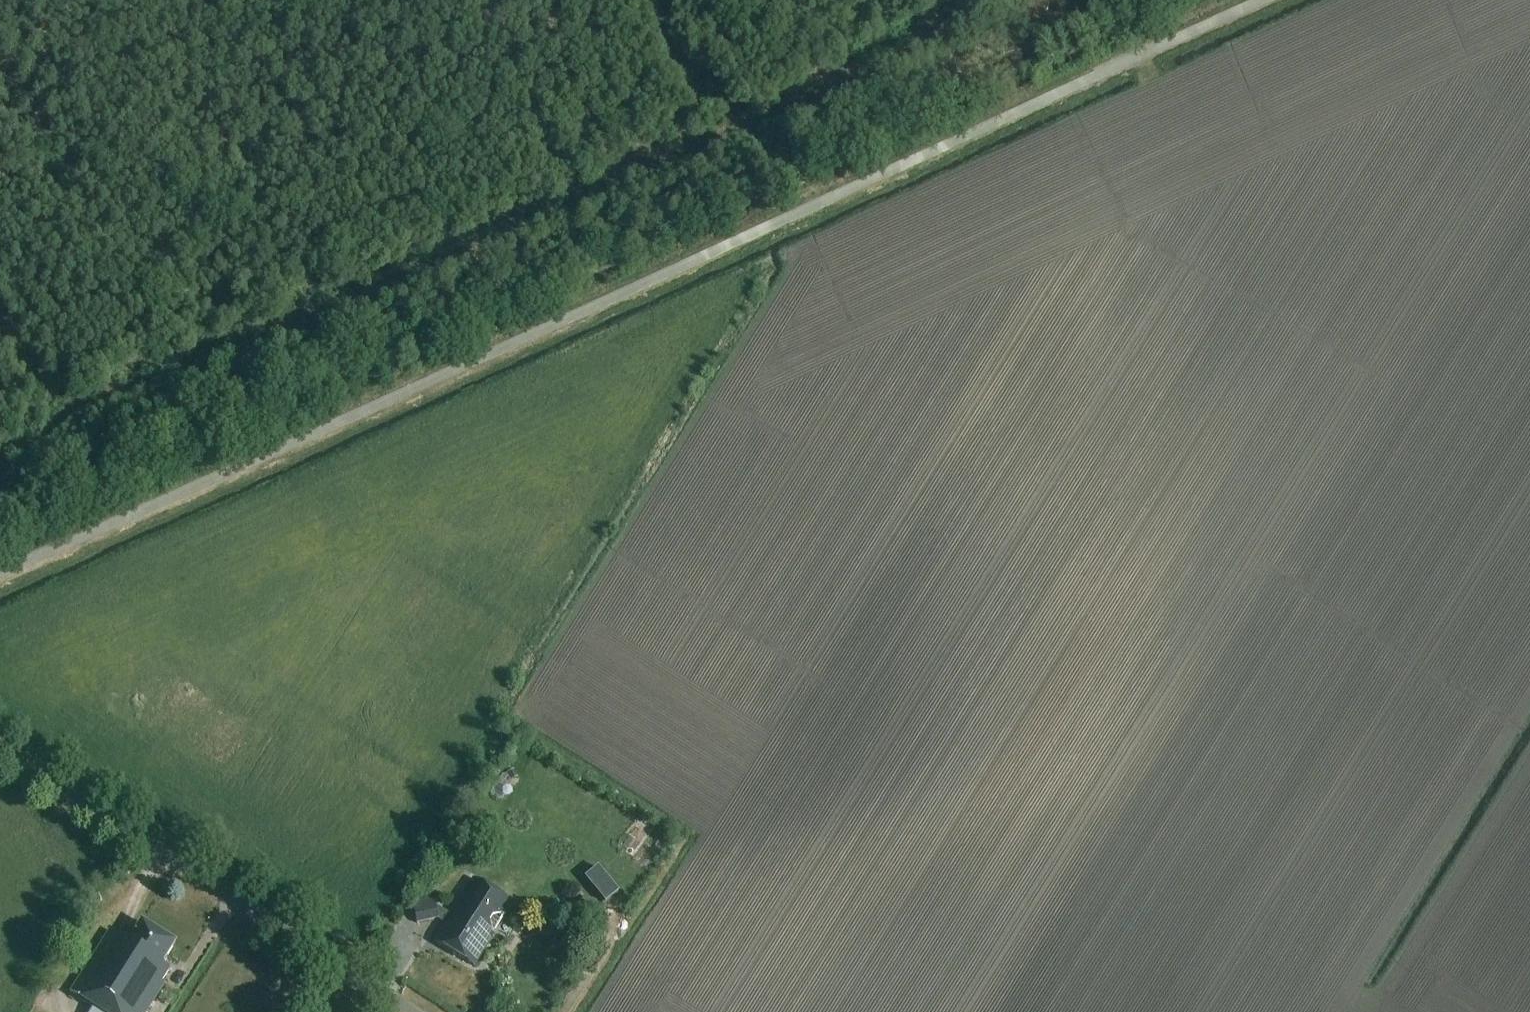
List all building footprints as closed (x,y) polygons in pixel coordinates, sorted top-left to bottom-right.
[(590,874),(612,900),(626,889),(604,862),(590,874)] [(506,915),(513,904),(474,879),(452,915),(436,905),(434,897),(413,902),(417,923),(440,918),(447,922),(435,941),(474,966),(494,935),(493,934),(489,924),(494,917),(505,914),(506,915)] [(142,922),(129,943),(110,931),(59,1011),(148,1011),(164,985),(161,983),(171,969),(163,964),(175,944),(142,922)] [(584,930),(574,931),(575,948),(585,948),(584,930)]
